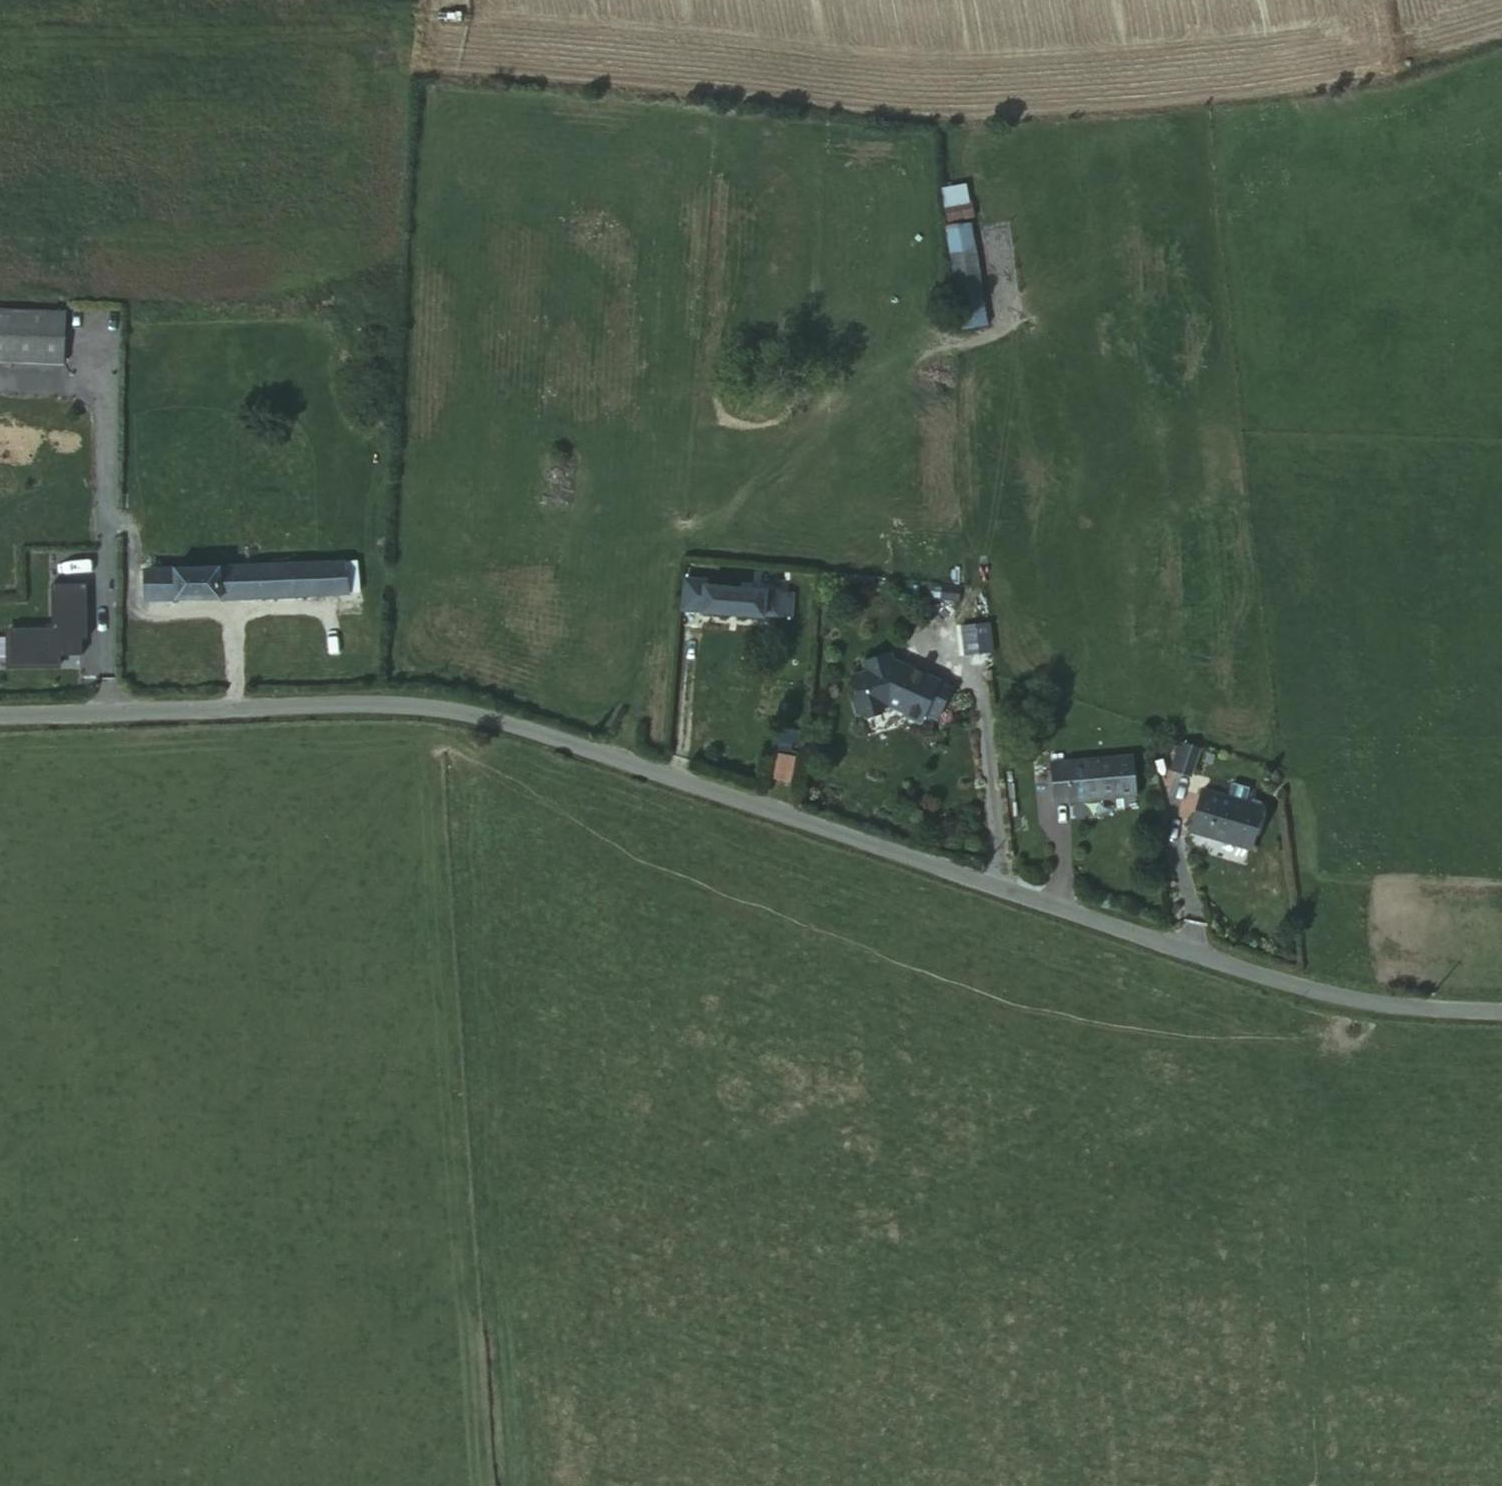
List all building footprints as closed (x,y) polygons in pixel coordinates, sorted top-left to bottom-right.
[(943,188),(944,221),(971,219),(969,186),(943,188)] [(954,330),(985,327),(974,224),(944,227),(954,330)] [(0,310),(0,362),(59,364),(61,313),(0,310)] [(569,458),(544,455),(536,544),(561,546),(569,458)] [(74,599),(72,547),(29,549),(32,601),(74,599)] [(148,602),(272,598),(343,596),(342,561),(147,571),(148,602)] [(704,612),(705,588),(705,580),(682,579),(679,609),(704,612)] [(793,594),(705,588),(704,612),(791,618),(793,594)] [(890,662),(886,650),(857,659),(860,668),(846,672),(852,693),(849,699),(853,713),(856,712),(862,715),(877,710),(880,704),(884,703),(898,711),(899,714),(913,722),(917,721),(920,714),(932,721),(949,690),(937,683),(938,681),(902,663),(900,667),(890,662)] [(787,741),(788,732),(773,731),(771,752),(786,753),(787,741)] [(795,732),(788,732),(787,741),(794,743),(795,732)] [(1180,742),(1175,740),(1165,769),(1171,771),(1180,742)] [(1194,747),(1180,742),(1171,771),(1185,775),(1194,747)] [(1130,753),(1047,763),(1051,804),(1136,793),(1130,753)] [(792,757),(766,756),(765,781),(790,783),(792,757)] [(1263,805),(1202,792),(1193,835),(1255,848),(1263,805)]
